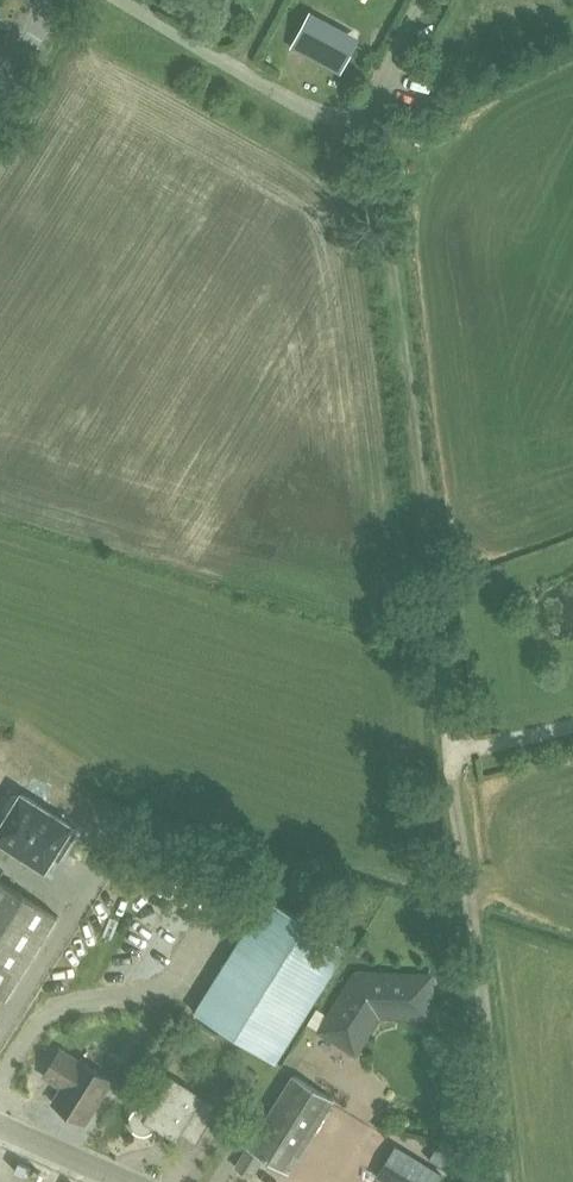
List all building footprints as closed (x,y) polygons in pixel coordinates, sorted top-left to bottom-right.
[(315,62),(333,27),(309,14),(290,48),(315,62)] [(78,832),(72,828),(76,822),(22,788),(18,794),(11,794),(3,806),(5,812),(6,813),(0,824),(0,843),(46,871),(54,858),(60,862),(78,832)] [(60,916),(0,878),(0,994),(8,998),(60,916)] [(276,1061),(348,947),(267,896),(195,1010),(276,1061)] [(359,941),(353,949),(360,954),(366,946),(359,941)] [(432,1018),(434,977),(360,974),(323,1031),(358,1053),(381,1016),(432,1018)] [(79,1060),(60,1047),(44,1072),(63,1085),(53,1100),(84,1120),(111,1077),(81,1058),(79,1060)] [(290,1172),(335,1099),(294,1073),(248,1146),(247,1146),(234,1166),(253,1178),(265,1157),(290,1172)] [(130,1117),(129,1119),(130,1121),(130,1124),(131,1126),(132,1128),(134,1130),(135,1131),(138,1132),(140,1133),(142,1133),(144,1134),(146,1133),(149,1133),(151,1132),(153,1130),(153,1131),(155,1127),(176,1140),(181,1132),(196,1142),(220,1105),(172,1074),(151,1107),(149,1106),(147,1105),(144,1105),(142,1105),(140,1106),(138,1106),(136,1107),(134,1109),(132,1111),(131,1113),(130,1115),(130,1117)] [(443,1173),(396,1144),(376,1176),(386,1181),(437,1181),(443,1173)] [(438,1145),(430,1158),(446,1168),(454,1155),(438,1145)]
